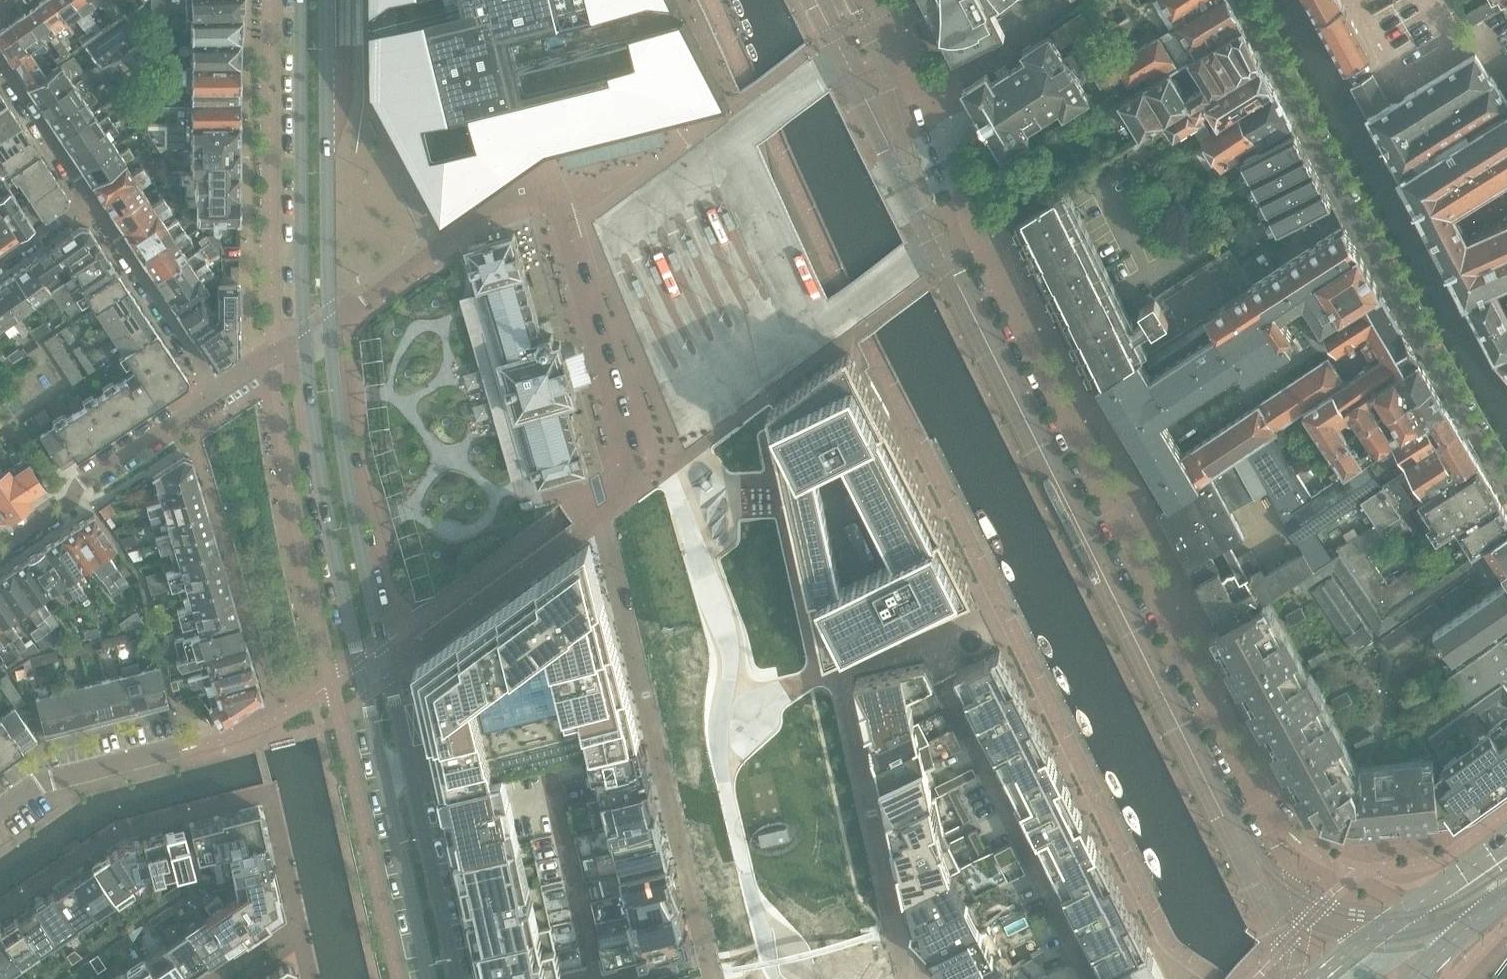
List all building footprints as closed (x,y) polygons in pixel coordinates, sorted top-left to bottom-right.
[(74,32),(68,23),(52,0),(44,0),(36,6),(65,48),(66,47),(72,43),(67,37),(74,32)] [(86,32),(78,38),(83,46),(87,43),(87,41),(96,34),(90,26),(72,0),(52,0),(68,23),(76,18),(86,32)] [(87,10),(95,4),(92,0),(72,0),(90,26),(96,22),(87,10)] [(112,14),(118,10),(111,0),(101,0),(112,14)] [(118,10),(122,15),(130,10),(125,4),(122,0),(111,0),(118,10)] [(150,17),(164,17),(164,0),(150,0),(150,17)] [(191,16),(242,15),(243,0),(191,0),(191,16)] [(371,9),(371,25),(372,88),(403,150),(442,226),(549,149),(549,148),(678,117),(731,104),(728,98),(710,63),(695,34),(680,4),(678,0),(371,0),(371,9)] [(954,58),(1006,31),(997,14),(997,13),(1013,0),(1014,1),(1017,0),(925,0),(954,58)] [(1170,28),(1215,0),(1153,0),(1170,28)] [(1158,36),(1176,67),(1241,27),(1236,17),(1229,0),(1215,0),(1170,28),(1158,36)] [(1317,20),(1345,71),(1370,56),(1371,56),(1341,0),(1306,0),(1317,20)] [(1464,16),(1470,26),(1502,8),(1506,5),(1506,0),(1490,0),(1490,1),(1464,16)] [(66,47),(65,48),(36,6),(23,15),(22,15),(42,41),(49,36),(51,40),(60,53),(56,56),(61,64),(72,56),(66,47)] [(22,15),(10,24),(28,51),(41,42),(42,41),(22,15)] [(103,64),(118,53),(139,38),(122,15),(96,34),(87,41),(87,43),(103,64)] [(191,16),(190,40),(190,41),(240,40),(242,15),(191,16)] [(0,31),(0,44),(12,63),(28,51),(10,24),(0,31)] [(1259,61),(1259,59),(1258,60),(1254,51),(1254,50),(1252,46),(1249,40),(1249,41),(1244,31),(1243,28),(1242,28),(1241,27),(1176,67),(1143,87),(1138,78),(1121,88),(1127,96),(1118,102),(1140,137),(1141,137),(1143,136),(1142,135),(1155,127),(1192,104),(1192,105),(1259,61)] [(1094,84),(1074,53),(1064,59),(1049,35),(1023,52),(1027,59),(1010,71),(1010,70),(1001,76),(998,78),(999,78),(991,83),(988,77),(987,75),(985,77),(966,90),(966,89),(964,90),(965,92),(978,114),(976,115),(977,116),(976,117),(981,125),(986,133),(987,133),(988,134),(989,133),(1002,154),(1002,155),(1003,157),(1005,155),(1012,150),(1013,152),(1021,147),(1020,145),(1029,139),(1024,132),(1060,108),(1065,116),(1085,103),(1079,93),(1094,84)] [(1080,49),(1074,53),(1094,84),(1079,93),(1085,103),(1090,99),(1094,104),(1094,105),(1121,88),(1138,78),(1143,87),(1176,67),(1158,36),(1126,56),(1119,45),(1114,48),(1109,51),(1099,36),(1079,49),(1080,49)] [(240,40),(190,41),(191,65),(239,64),(240,41),(240,40)] [(28,51),(12,63),(27,86),(53,69),(44,57),(43,58),(41,55),(47,50),(41,42),(28,51)] [(72,56),(61,64),(53,69),(27,86),(38,102),(83,72),(72,56)] [(1368,117),(1401,176),(1403,180),(1506,113),(1506,101),(1492,77),(1490,78),(1476,56),(1390,107),(1389,105),(1368,117)] [(1192,104),(1155,127),(1165,144),(1194,126),(1200,136),(1273,90),(1260,63),(1259,61),(1192,105),(1192,104)] [(239,89),(239,64),(191,65),(191,89),(239,89)] [(83,72),(38,102),(49,119),(91,90),(94,88),(83,72)] [(1373,74),(1353,86),(1368,117),(1389,105),(1373,74)] [(127,80),(118,85),(124,96),(133,91),(127,80)] [(185,98),(141,99),(141,108),(176,107),(177,122),(239,123),(239,89),(191,89),(191,103),(185,103),(185,98)] [(91,90),(49,119),(60,135),(94,112),(89,105),(97,99),(91,90)] [(1273,90),(1200,136),(1222,169),(1241,158),(1238,153),(1254,142),(1258,147),(1292,126),(1273,90)] [(20,126),(7,105),(0,109),(0,140),(20,126)] [(94,112),(60,135),(71,151),(113,123),(107,114),(98,120),(94,112)] [(1403,180),(1495,357),(1506,352),(1506,306),(1504,307),(1493,288),(1506,282),(1506,218),(1468,236),(1456,212),(1506,180),(1506,113),(1403,180)] [(167,122),(167,147),(191,148),(239,147),(239,146),(238,146),(239,123),(177,122),(167,122)] [(115,145),(110,137),(119,131),(113,123),(71,151),(81,167),(115,145)] [(1,159),(29,140),(20,126),(0,140),(0,160),(1,159)] [(1246,170),(1239,174),(1243,181),(1250,178),(1255,188),(1248,191),(1252,199),(1259,195),(1259,196),(1314,168),(1308,155),(1303,146),(1296,133),(1241,161),(1246,170)] [(29,140),(1,159),(10,173),(39,154),(29,140)] [(115,145),(81,167),(92,184),(135,155),(143,150),(137,141),(120,153),(115,145)] [(191,170),(191,173),(239,172),(239,147),(191,148),(191,170)] [(10,173),(10,174),(16,183),(18,181),(30,199),(57,181),(39,154),(10,173)] [(135,155),(92,184),(103,200),(147,171),(142,165),(135,155)] [(1013,208),(1001,214),(1016,244),(1018,249),(1019,251),(1045,302),(1058,328),(1064,341),(1064,342),(1089,393),(1095,389),(1099,387),(1101,386),(1144,357),(1276,270),(1267,257),(1273,253),(1268,245),(1259,251),(1240,263),(1230,248),(1155,297),(1151,292),(1126,308),(1123,301),(1083,221),(1069,192),(1068,190),(1063,193),(1032,208),(1031,207),(1028,201),(1026,202),(1005,160),(1005,159),(991,167),(1013,208)] [(146,194),(140,185),(151,178),(160,171),(155,166),(147,171),(103,200),(114,216),(146,194)] [(1264,205),(1257,209),(1261,216),(1268,213),(1273,223),(1266,226),(1270,234),(1276,230),(1277,232),(1302,220),(1311,215),(1332,204),(1326,190),(1321,180),(1321,181),(1314,168),(1259,196),(1264,205)] [(239,196),(239,172),(191,173),(191,170),(160,170),(170,182),(185,182),(184,196),(195,196),(195,197),(239,196)] [(57,181),(30,199),(20,205),(3,179),(0,181),(0,210),(18,237),(34,226),(34,225),(43,219),(44,219),(66,204),(68,197),(57,181)] [(146,194),(114,216),(124,231),(167,203),(163,197),(152,204),(146,194)] [(184,205),(192,216),(196,216),(196,221),(239,221),(239,216),(239,201),(239,196),(195,197),(195,196),(184,196),(184,205)] [(167,203),(124,231),(134,247),(167,226),(178,219),(167,203)] [(18,237),(0,210),(0,250),(18,237)] [(728,211),(723,214),(730,230),(735,228),(728,211)] [(1302,220),(1313,237),(1322,232),(1311,215),(1302,220)] [(710,225),(705,227),(713,243),(718,241),(710,225)] [(167,226),(134,247),(145,263),(188,234),(184,228),(173,235),(167,226)] [(1349,236),(1350,236),(1349,234),(1344,226),(1276,270),(1144,357),(1101,386),(1099,387),(1101,391),(1112,408),(1114,411),(1115,414),(1166,498),(1165,499),(1169,505),(1172,503),(1200,483),(1213,475),(1271,436),(1278,431),(1277,430),(1303,413),(1329,396),(1340,412),(1418,360),(1408,341),(1407,342),(1382,359),(1345,383),(1328,358),(1256,404),(1182,454),(1161,419),(1240,367),(1247,379),(1249,377),(1248,376),(1292,348),(1286,339),(1292,334),(1281,317),(1304,302),(1338,354),(1362,339),(1364,343),(1360,346),(1370,360),(1404,336),(1405,336),(1381,293),(1354,244),(1354,243),(1353,242),(1349,236)] [(71,234),(31,262),(42,280),(55,271),(53,268),(64,260),(95,239),(89,228),(81,227),(80,227),(71,234)] [(181,247),(192,241),(188,234),(145,263),(155,278),(187,257),(181,247)] [(566,356),(564,356),(560,344),(559,344),(555,345),(554,342),(553,338),(552,335),(549,336),(544,337),(542,337),(541,337),(523,273),(524,273),(525,272),(514,234),(513,235),(496,239),(469,247),(473,259),(477,273),(480,285),(482,291),(493,328),(488,329),(487,329),(486,330),(482,331),(524,475),(528,474),(529,474),(530,474),(535,472),(539,487),(540,487),(578,476),(587,474),(578,441),(576,441),(565,403),(565,402),(575,399),(576,399),(572,387),(574,386),(572,378),(570,370),(566,356)] [(206,235),(198,241),(203,247),(188,257),(187,257),(155,278),(166,294),(209,266),(221,259),(222,258),(221,245),(213,246),(210,241),(206,235)] [(691,238),(686,240),(694,256),(699,254),(691,238)] [(95,239),(64,260),(75,276),(106,255),(95,239)] [(673,251),(668,253),(676,270),(681,267),(673,251)] [(75,276),(85,292),(117,271),(106,255),(75,276)] [(51,293),(42,280),(31,262),(15,274),(35,304),(51,293)] [(656,265),(650,267),(658,283),(663,281),(656,265)] [(202,279),(213,272),(209,266),(166,294),(176,310),(201,295),(209,290),(202,279)] [(92,305),(94,308),(127,286),(125,284),(117,271),(85,292),(64,307),(70,316),(90,303),(92,305)] [(0,284),(0,287),(18,315),(35,304),(15,274),(0,284)] [(238,317),(239,317),(239,315),(239,282),(231,282),(231,274),(223,274),(223,282),(217,282),(217,316),(222,316),(234,317),(238,317)] [(637,278),(632,280),(640,297),(645,294),(637,278)] [(127,286),(94,308),(104,324),(137,302),(127,286)] [(2,327),(11,320),(21,335),(28,330),(18,315),(0,287),(0,324),(2,327)] [(201,295),(176,310),(192,334),(199,330),(216,318),(216,316),(201,295)] [(434,298),(432,300),(431,303),(432,306),(434,307),(437,307),(439,305),(440,302),(439,300),(437,298),(434,298)] [(137,302),(104,324),(114,339),(147,317),(137,302)] [(199,330),(192,334),(214,367),(239,351),(239,319),(239,317),(238,317),(234,317),(222,316),(217,316),(216,316),(216,318),(199,330)] [(147,317),(114,339),(124,354),(157,332),(147,317)] [(192,334),(192,335),(214,368),(239,351),(240,319),(239,319),(239,351),(214,367),(192,334)] [(45,321),(29,332),(35,340),(51,330),(45,321)] [(67,326),(60,330),(68,343),(75,338),(67,326)] [(395,327),(393,329),(392,332),(393,334),(396,336),(399,336),(401,334),(402,331),(401,329),(398,327),(395,327)] [(68,402),(75,412),(55,425),(77,458),(158,404),(187,385),(188,379),(157,332),(124,354),(136,371),(86,405),(79,395),(68,402)] [(55,334),(44,341),(73,384),(83,377),(55,334)] [(79,345),(73,349),(80,361),(87,357),(79,345)] [(18,349),(7,356),(12,363),(22,356),(18,349)] [(770,408),(769,409),(773,426),(811,598),(825,662),(973,595),(941,533),(885,422),(849,350),(770,408)] [(1495,357),(1495,358),(1506,373),(1506,352),(1495,357)] [(87,357),(80,361),(89,373),(95,369),(87,357)] [(1360,432),(1379,419),(1368,403),(1377,397),(1388,413),(1432,384),(1418,360),(1340,412),(1329,396),(1303,413),(1320,438),(1330,452),(1349,439),(1339,425),(1351,417),(1360,432)] [(407,369),(405,371),(404,374),(405,377),(407,378),(410,378),(412,376),(413,373),(412,371),(410,369),(407,369)] [(1349,439),(1330,452),(1345,475),(1367,461),(1380,452),(1445,408),(1432,384),(1388,413),(1399,430),(1390,436),(1379,419),(1360,432),(1370,447),(1359,454),(1349,439)] [(44,407),(34,414),(41,424),(51,418),(44,407)] [(1445,408),(1380,452),(1382,456),(1393,449),(1406,469),(1407,471),(1461,435),(1445,408)] [(444,417),(442,419),(442,422),(443,424),(445,426),(448,426),(450,424),(451,421),(450,418),(447,417),(444,417)] [(55,425),(34,439),(42,451),(47,447),(61,468),(77,458),(55,425)] [(1407,471),(1406,469),(1382,486),(1383,487),(1362,501),(1375,523),(1335,549),(1338,554),(1380,615),(1456,564),(1444,546),(1388,584),(1368,555),(1410,527),(1415,535),(1422,531),(1408,509),(1415,504),(1401,483),(1411,476),(1424,497),(1418,500),(1432,522),(1427,525),(1437,540),(1456,528),(1498,499),(1497,498),(1498,498),(1490,484),(1477,463),(1461,435),(1407,471)] [(1169,505),(1158,510),(1173,540),(1185,562),(1191,573),(1197,583),(1208,603),(1222,629),(1254,611),(1249,603),(1257,598),(1260,603),(1273,595),(1291,583),(1292,586),(1317,570),(1316,569),(1333,558),(1316,532),(1362,501),(1383,487),(1382,486),(1367,461),(1345,475),(1312,496),(1271,436),(1213,475),(1200,483),(1172,503),(1169,505)] [(476,444),(474,446),(473,449),(474,452),(477,453),(480,453),(482,451),(482,448),(481,446),(479,444),(476,444)] [(17,467),(12,470),(8,464),(0,470),(0,504),(8,516),(30,501),(26,496),(42,485),(28,463),(27,463),(17,448),(9,454),(17,467)] [(158,471),(152,475),(157,487),(162,485),(195,475),(191,458),(183,455),(158,471)] [(411,465),(409,467),(408,470),(409,473),(412,474),(415,474),(417,472),(418,469),(416,467),(414,465),(411,465)] [(162,485),(157,487),(162,501),(167,499),(200,489),(195,475),(162,485)] [(162,501),(146,506),(149,514),(152,513),(155,523),(172,518),(205,508),(200,489),(167,499),(162,501)] [(442,493),(440,494),(439,497),(440,500),(442,501),(445,501),(447,499),(448,497),(447,494),(445,492),(442,493)] [(468,499),(466,500),(465,503),(466,506),(468,507),(471,507),(473,505),(474,503),(473,500),(471,498),(468,499)] [(1456,528),(1472,553),(1506,528),(1506,515),(1498,499),(1456,528)] [(110,502),(99,509),(104,517),(117,513),(110,502)] [(155,523),(151,524),(157,543),(178,537),(211,527),(205,508),(172,518),(155,523)] [(475,548),(510,523),(502,512),(467,537),(475,548)] [(107,553),(116,547),(94,513),(77,525),(118,586),(124,582),(120,576),(122,574),(107,553)] [(77,525),(60,536),(83,569),(91,564),(110,591),(118,586),(77,525)] [(121,526),(112,529),(117,535),(123,533),(121,526)] [(178,537),(157,543),(159,552),(169,549),(172,559),(183,555),(216,545),(211,527),(178,537)] [(1472,553),(1468,555),(1476,568),(1485,582),(1502,570),(1506,567),(1506,528),(1472,553)] [(135,533),(119,538),(125,547),(138,543),(135,533)] [(60,536),(44,547),(65,581),(78,601),(87,595),(74,575),(83,569),(60,536)] [(465,630),(416,664),(430,732),(437,762),(443,789),(452,786),(497,775),(505,774),(538,765),(594,751),(640,740),(626,684),(615,637),(603,588),(591,539),(575,550),(549,569),(505,601),(465,630)] [(175,570),(165,573),(168,580),(189,574),(222,564),(216,545),(183,555),(172,559),(175,570)] [(437,547),(434,548),(434,551),(435,554),(437,555),(440,555),(442,553),(443,551),(442,548),(439,546),(437,547)] [(44,547),(28,559),(50,591),(65,581),(44,547)] [(139,548),(128,551),(134,561),(142,558),(139,548)] [(1317,570),(1292,586),(1298,594),(1334,569),(1379,634),(1476,568),(1470,558),(1382,618),(1380,615),(1338,554),(1333,558),(1316,569),(1317,570)] [(59,624),(41,598),(50,591),(28,559),(11,570),(52,629),(59,624)] [(159,583),(149,586),(152,594),(170,589),(184,584),(188,595),(194,593),(227,583),(222,564),(189,574),(168,580),(159,583)] [(38,626),(30,631),(36,639),(52,629),(11,570),(0,577),(0,588),(18,614),(27,608),(38,626)] [(157,576),(147,580),(149,586),(159,583),(157,576)] [(1473,576),(1441,598),(1448,608),(1480,586),(1473,576)] [(1332,577),(1313,590),(1345,637),(1364,624),(1332,577)] [(1433,633),(1456,665),(1459,669),(1489,647),(1499,633),(1496,629),(1506,622),(1506,582),(1433,633)] [(182,597),(185,607),(177,610),(179,618),(199,611),(233,601),(227,583),(194,593),(188,595),(182,597)] [(20,651),(27,646),(9,620),(18,614),(0,588),(0,622),(20,651)] [(199,611),(179,618),(181,626),(184,638),(205,631),(238,620),(233,601),(199,611)] [(1435,602),(1382,638),(1389,648),(1442,612),(1435,602)] [(1494,733),(1491,728),(1443,762),(1447,767),(1436,775),(1435,775),(1433,759),(1357,766),(1351,755),(1342,738),(1329,714),(1319,695),(1306,671),(1296,653),(1282,627),(1269,603),(1264,605),(1254,611),(1222,629),(1211,634),(1225,660),(1238,685),(1248,703),(1261,727),(1271,745),(1284,769),(1294,787),(1303,805),(1309,816),(1318,812),(1323,813),(1321,818),(1322,818),(1321,820),(1323,821),(1325,823),(1327,824),(1330,825),(1332,826),(1333,826),(1336,827),(1338,828),(1341,828),(1345,828),(1345,826),(1346,826),(1347,822),(1352,823),(1353,833),(1380,830),(1380,831),(1402,828),(1428,825),(1428,826),(1440,825),(1439,814),(1446,813),(1454,825),(1456,824),(1461,821),(1469,819),(1476,816),(1487,808),(1506,794),(1506,724),(1494,733)] [(1301,607),(1285,616),(1290,625),(1306,617),(1301,607)] [(136,612),(124,620),(129,627),(144,623),(136,612)] [(184,638),(174,640),(180,659),(202,652),(221,647),(236,642),(244,639),(238,620),(205,631),(184,638)] [(167,621),(159,624),(160,631),(169,629),(167,621)] [(2,644),(11,657),(20,651),(0,622),(0,639),(3,643),(2,644)] [(1496,629),(1499,633),(1489,647),(1459,669),(1456,665),(1445,673),(1466,702),(1506,674),(1506,622),(1496,629)] [(1364,624),(1345,637),(1354,651),(1374,638),(1364,624)] [(98,627),(83,630),(85,638),(100,635),(98,627)] [(149,627),(135,631),(137,639),(151,635),(149,627)] [(52,629),(36,639),(42,649),(51,643),(53,647),(60,642),(52,629)] [(174,632),(163,635),(165,642),(175,639),(174,632)] [(113,637),(115,644),(128,641),(126,633),(113,637)] [(113,637),(100,640),(102,647),(115,644),(113,637)] [(180,659),(175,661),(181,669),(201,662),(200,659),(204,657),(208,671),(222,667),(227,665),(234,663),(241,661),(250,659),(244,640),(244,639),(236,642),(221,647),(202,652),(180,659)] [(15,654),(19,659),(28,653),(39,650),(33,641),(27,646),(15,654)] [(78,645),(80,653),(93,650),(91,642),(78,645)] [(78,645),(66,649),(67,656),(80,653),(78,645)] [(1000,650),(957,672),(958,673),(1007,771),(1023,763),(1049,749),(1034,718),(1026,702),(1000,650)] [(1324,650),(1308,658),(1313,668),(1329,659),(1324,650)] [(43,654),(45,662),(58,659),(56,651),(43,654)] [(43,654),(31,658),(33,665),(45,662),(43,654)] [(208,671),(187,677),(192,685),(205,681),(208,691),(213,689),(218,688),(239,682),(253,677),(255,677),(250,659),(241,661),(234,663),(227,665),(222,667),(208,671)] [(925,663),(857,678),(857,680),(858,680),(858,681),(870,703),(863,707),(863,708),(864,708),(868,729),(867,729),(867,731),(868,731),(870,734),(873,741),(915,720),(915,719),(909,695),(935,682),(926,665),(925,663)] [(148,700),(150,709),(169,705),(166,695),(163,682),(159,666),(141,671),(144,686),(148,700)] [(24,667),(14,669),(17,679),(27,676),(24,667)] [(141,671),(123,676),(127,691),(130,704),(133,714),(150,709),(148,700),(144,686),(141,671)] [(0,678),(0,686),(15,707),(16,710),(26,703),(6,674),(0,678)] [(123,676),(106,680),(110,695),(113,709),(115,718),(133,714),(130,704),(127,691),(123,676)] [(208,691),(199,694),(202,699),(207,707),(219,725),(259,698),(261,697),(255,677),(218,688),(213,689),(208,691)] [(106,680),(88,684),(92,699),(96,713),(98,723),(115,718),(113,709),(110,695),(106,680)] [(177,680),(170,682),(173,690),(179,688),(177,680)] [(88,684),(71,689),(75,704),(78,718),(81,727),(98,723),(96,713),(92,699),(88,684)] [(1506,698),(1506,689),(1503,684),(1429,738),(1437,749),(1445,743),(1442,740),(1501,698),(1503,700),(1506,698)] [(71,689),(53,693),(57,708),(61,722),(63,732),(81,727),(78,718),(75,704),(71,689)] [(1347,692),(1331,700),(1336,710),(1352,701),(1347,692)] [(53,693),(35,698),(39,713),(42,727),(45,736),(63,732),(61,722),(57,708),(53,693)] [(16,710),(15,707),(0,718),(0,719),(6,727),(16,741),(22,750),(38,739),(31,730),(21,717),(16,710)] [(870,751),(869,751),(873,767),(930,738),(920,718),(915,720),(873,741),(871,742),(871,744),(873,746),(874,750),(870,751)] [(22,750),(16,741),(6,727),(0,719),(0,766),(22,750)] [(1370,734),(1354,742),(1359,752),(1375,743),(1370,734)] [(930,738),(873,767),(877,789),(881,788),(926,766),(935,761),(930,739),(931,739),(930,738)] [(645,761),(640,740),(594,751),(599,772),(645,761)] [(1023,763),(1007,771),(1055,868),(1071,860),(1098,847),(1083,817),(1075,801),(1049,749),(1023,763)] [(645,761),(599,772),(605,796),(651,785),(645,761)] [(926,766),(881,788),(884,799),(887,797),(896,816),(904,812),(933,798),(926,766)] [(973,767),(964,772),(968,780),(977,776),(973,767)] [(968,780),(964,772),(954,776),(958,785),(960,784),(968,780)] [(443,792),(441,792),(445,811),(447,811),(452,834),(451,834),(455,853),(457,853),(457,856),(467,854),(520,842),(514,818),(513,818),(509,799),(510,798),(505,774),(497,775),(452,786),(443,789),(443,792)] [(593,775),(586,776),(588,787),(596,785),(593,775)] [(958,785),(954,776),(945,781),(949,790),(958,785)] [(949,790),(945,781),(935,786),(940,794),(947,791),(949,790)] [(959,794),(964,792),(964,791),(961,785),(960,784),(958,785),(949,790),(947,791),(951,798),(959,794)] [(651,785),(605,796),(606,800),(604,806),(608,810),(612,824),(658,813),(655,800),(656,793),(652,789),(651,785)] [(964,802),(959,794),(951,798),(955,807),(964,802)] [(896,816),(889,820),(894,842),(895,847),(892,847),(896,869),(899,869),(905,895),(962,867),(950,843),(951,843),(945,832),(937,796),(933,798),(896,816)] [(968,811),(964,802),(955,807),(960,815),(968,811)] [(220,820),(190,828),(197,855),(223,849),(228,848),(263,840),(265,840),(258,808),(220,818),(220,820)] [(972,820),(968,811),(960,815),(964,824),(972,820)] [(612,824),(617,847),(664,836),(658,813),(612,824)] [(788,826),(760,833),(762,845),(790,838),(788,826)] [(981,837),(977,829),(968,833),(972,841),(981,837)] [(176,877),(195,872),(184,830),(165,835),(175,873),(176,877)] [(175,873),(165,835),(162,835),(162,833),(150,836),(151,838),(143,840),(145,848),(153,879),(175,873)] [(617,847),(623,871),(669,859),(664,836),(617,847)] [(985,845),(981,837),(972,841),(976,850),(985,845)] [(143,840),(130,844),(124,843),(121,848),(109,856),(136,896),(136,895),(134,892),(153,879),(145,848),(143,840)] [(228,848),(223,849),(229,876),(237,874),(238,875),(272,868),(265,840),(263,840),(228,848)] [(539,930),(533,902),(530,889),(520,842),(467,854),(457,856),(458,858),(461,858),(470,899),(467,900),(468,902),(478,900),(481,913),(471,916),(477,944),(534,931),(539,930)] [(990,843),(989,843),(985,845),(976,850),(980,858),(994,851),(990,843)] [(1071,860),(1055,868),(1060,879),(1101,960),(1104,966),(1120,958),(1147,945),(1131,913),(1123,897),(1098,847),(1071,860)] [(136,896),(109,856),(103,860),(92,867),(98,876),(119,907),(136,896)] [(623,873),(620,875),(624,892),(628,891),(675,880),(673,871),(675,871),(673,861),(670,862),(669,859),(623,871),(623,873)] [(92,867),(90,868),(89,866),(79,873),(80,875),(72,881),(98,919),(117,906),(118,907),(119,907),(98,876),(92,867)] [(962,867),(905,895),(908,908),(906,909),(907,917),(909,924),(912,924),(912,927),(976,896),(962,867)] [(219,895),(204,905),(210,913),(205,917),(227,950),(231,947),(232,950),(248,939),(247,937),(253,933),(254,935),(264,928),(263,926),(265,924),(267,926),(285,914),(280,893),(277,894),(277,891),(279,891),(275,872),(273,872),(272,868),(238,875),(242,893),(225,903),(219,895)] [(98,919),(72,881),(69,882),(68,880),(58,886),(60,889),(54,893),(76,926),(94,914),(97,919),(98,919)] [(629,894),(625,896),(633,912),(633,913),(680,901),(683,899),(675,880),(628,891),(629,894)] [(160,905),(180,891),(178,884),(158,897),(160,905)] [(76,926),(54,893),(45,899),(43,896),(34,903),(36,905),(33,907),(35,910),(55,940),(76,926)] [(147,913),(160,905),(158,897),(143,907),(147,913)] [(969,899),(912,927),(915,939),(928,953),(982,926),(969,899)] [(179,904),(177,900),(168,906),(172,912),(179,908),(179,904)] [(599,920),(596,921),(600,937),(604,951),(601,952),(605,967),(619,963),(619,961),(645,954),(666,949),(674,947),(675,950),(693,945),(689,927),(686,927),(680,901),(633,913),(633,912),(599,920)] [(33,907),(31,908),(29,906),(17,914),(18,917),(16,918),(18,921),(42,956),(43,955),(39,951),(55,940),(35,910),(33,907)] [(168,906),(158,913),(163,919),(172,912),(168,906)] [(227,950),(205,917),(199,908),(197,910),(180,922),(207,963),(224,952),(227,950)] [(16,918),(14,920),(12,917),(3,923),(5,926),(0,929),(0,933),(18,959),(24,968),(42,956),(18,921),(16,918)] [(207,963),(180,922),(178,923),(184,931),(165,944),(187,977),(207,963)] [(988,923),(928,953),(952,978),(997,955),(1003,952),(988,923)] [(557,952),(556,948),(551,927),(550,927),(539,930),(534,931),(477,944),(485,978),(538,978),(550,976),(561,974),(557,952)] [(93,950),(110,938),(106,932),(89,944),(93,950)] [(6,974),(9,978),(24,968),(18,959),(0,933),(0,977),(6,974)] [(185,978),(187,977),(165,944),(144,958),(158,978),(184,978),(185,978)] [(1152,956),(1148,947),(1147,945),(1120,958),(1104,966),(1110,978),(1164,978),(1152,956)] [(66,954),(72,964),(83,956),(74,949),(66,954)] [(106,967),(97,954),(89,959),(98,972),(106,967)] [(952,978),(953,978),(995,978),(1012,970),(997,955),(952,978)] [(144,958),(126,970),(132,978),(158,978),(144,958)] [(68,959),(61,963),(64,969),(71,964),(68,959)] [(294,967),(285,964),(263,978),(296,978),(294,967)] [(995,978),(1034,978),(1021,966),(1012,970),(995,978)] [(126,970),(113,978),(132,978),(126,970)]
